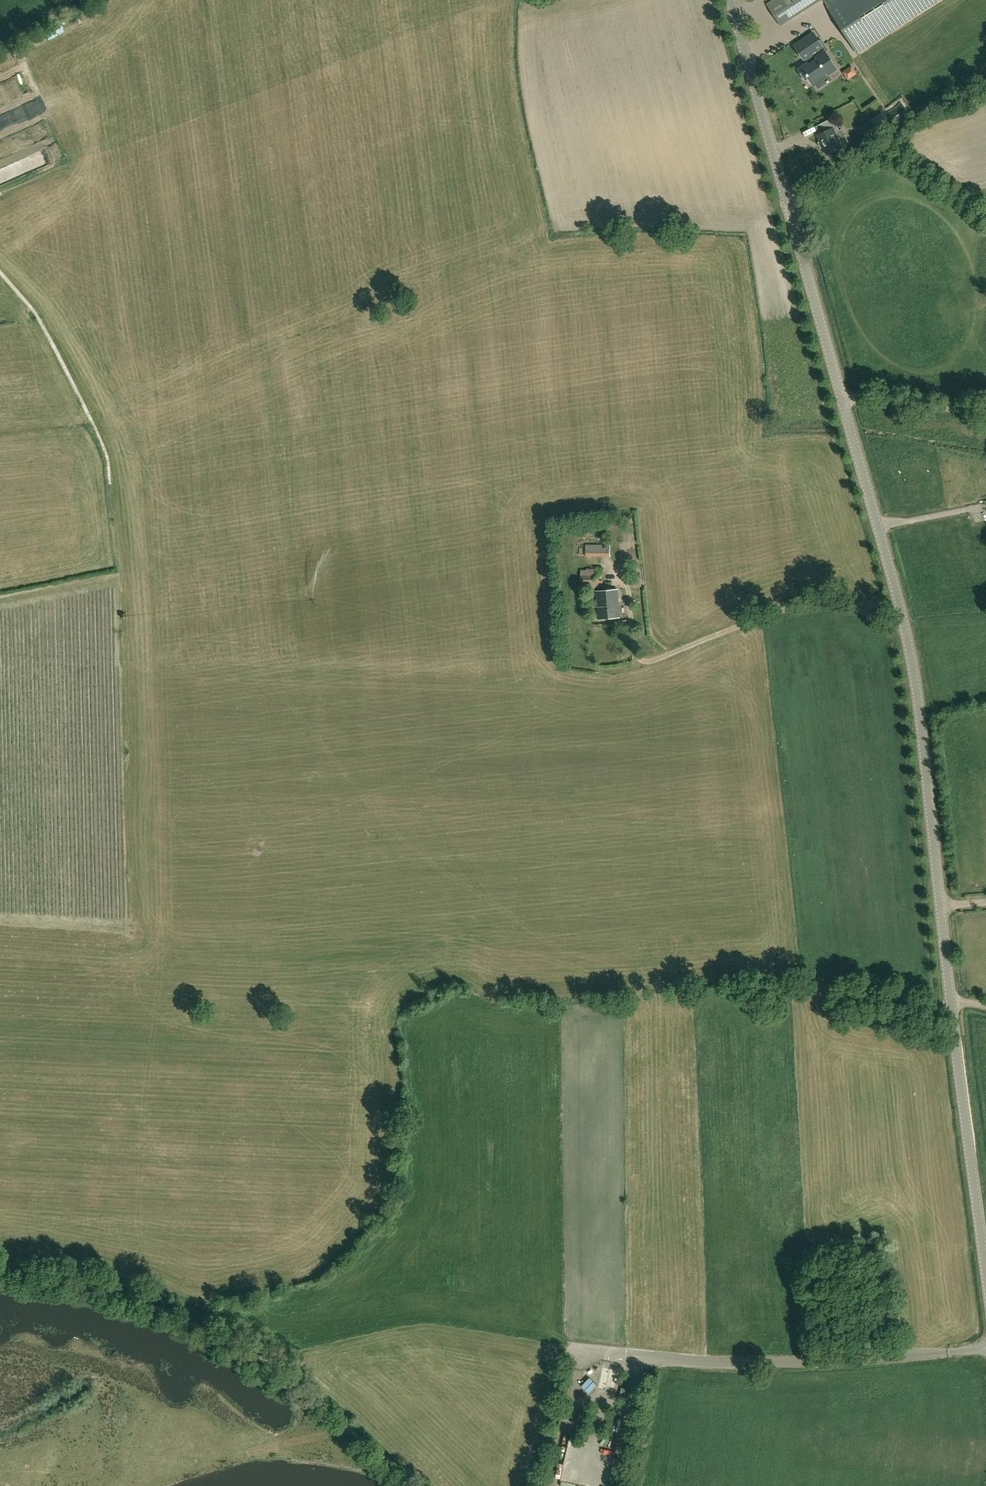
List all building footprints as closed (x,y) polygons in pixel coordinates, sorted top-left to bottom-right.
[(770,3),(768,4),(781,26),(783,24),(821,0),(774,0),(770,3)] [(889,12),(895,8),(902,19),(921,6),(918,0),(882,0),(889,12)] [(825,52),(821,48),(822,47),(815,38),(797,51),(804,60),(808,57),(811,62),(800,70),(807,79),(809,77),(813,82),(824,74),(826,76),(837,68),(825,52)] [(894,117),(889,109),(883,113),(882,112),(871,120),(879,131),(890,122),(889,121),(894,117)] [(837,154),(836,152),(836,151),(835,150),(842,146),(835,133),(839,131),(833,118),(819,125),(823,133),(818,135),(827,154),(828,156),(830,157),(832,158),(834,157),(836,156),(837,154)] [(610,555),(610,545),(586,545),(586,555),(610,555)] [(603,576),(602,568),(588,568),(588,569),(581,570),(581,574),(580,574),(581,584),(587,584),(588,588),(603,588),(603,583),(603,580),(599,580),(599,576),(603,576)] [(598,619),(620,617),(618,589),(596,591),(598,619)] [(594,1394),(603,1385),(598,1380),(589,1389),(594,1394)]
